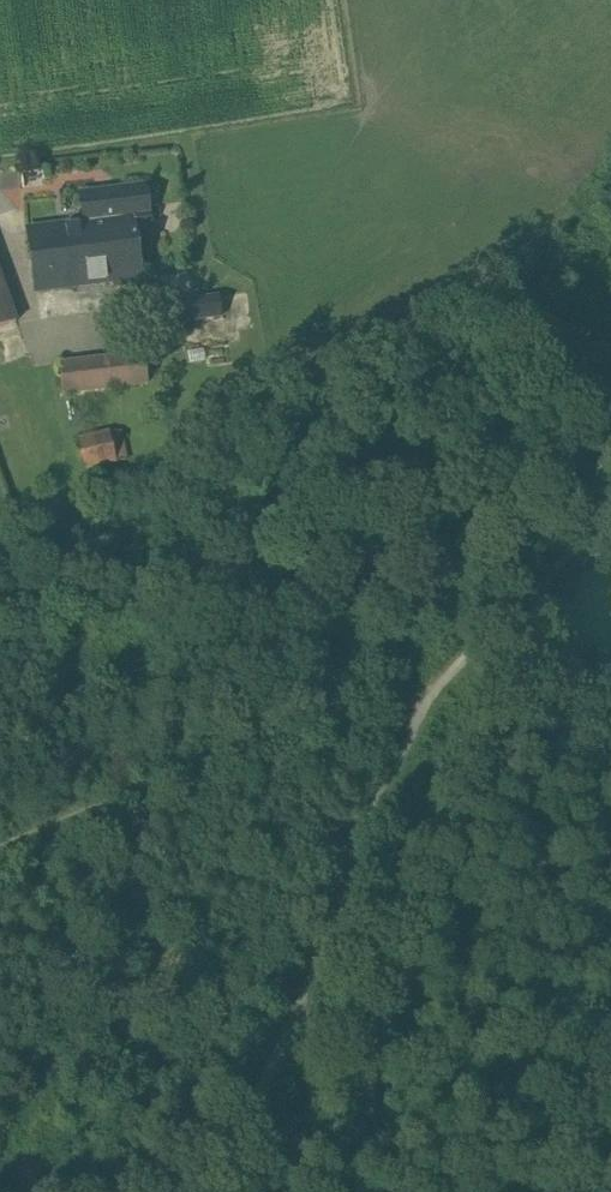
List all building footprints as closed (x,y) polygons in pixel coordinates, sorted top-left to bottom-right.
[(83,221),(27,228),(35,289),(114,279),(115,285),(141,281),(134,223),(149,221),(144,185),(80,193),(83,221)] [(0,277),(0,326),(16,321),(0,277)] [(204,297),(151,304),(153,323),(221,314),(218,295),(204,297)] [(143,352),(59,363),(62,393),(147,382),(143,352)] [(120,429),(73,440),(80,469),(126,458),(120,429)]
